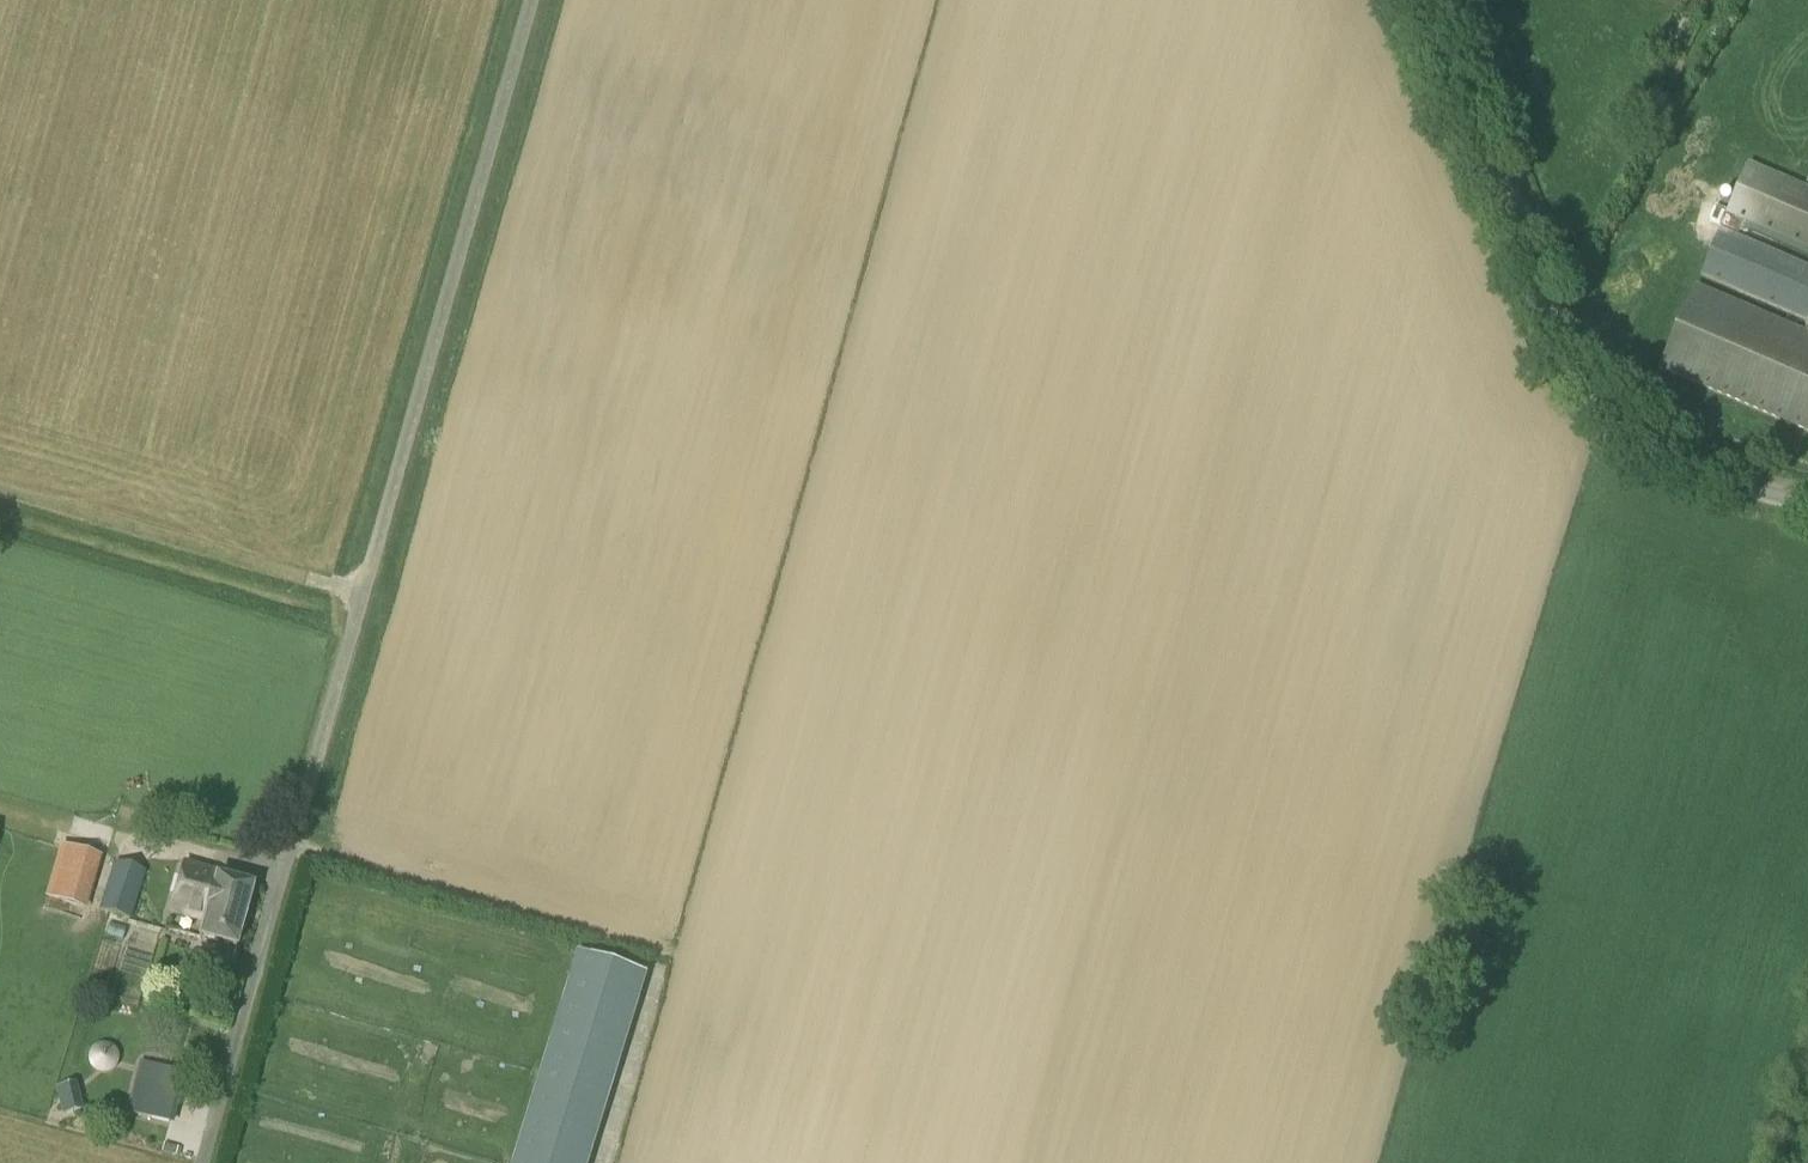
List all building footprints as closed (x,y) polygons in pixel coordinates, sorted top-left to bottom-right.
[(1748,163),(1726,215),(1807,250),(1807,188),(1748,163)] [(1721,229),(1701,276),(1807,322),(1807,266),(1721,229)] [(1695,284),(1659,370),(1807,434),(1807,332),(1695,284)] [(87,909),(102,856),(61,844),(45,897),(87,909)] [(131,920),(146,871),(114,861),(99,910),(131,920)] [(236,947),(252,887),(219,878),(220,874),(185,865),(172,913),(205,922),(200,938),(202,939),(202,938),(236,947)] [(645,974),(576,952),(511,1162),(586,1162),(645,974)] [(174,1124),(187,1073),(139,1061),(126,1112),(174,1124)]
